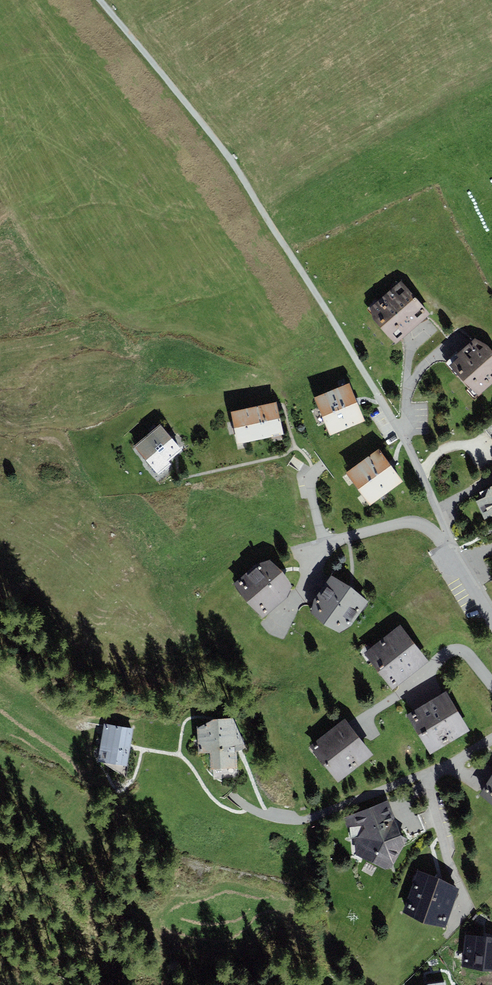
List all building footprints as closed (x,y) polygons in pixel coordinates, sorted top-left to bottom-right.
[(370,308),(372,318),(396,344),(430,314),(401,281),(370,308)] [(456,355),(458,357),(450,364),(478,396),(491,383),(491,352),(486,345),(475,338),(456,355)] [(315,397),(330,435),(365,421),(349,383),(315,397)] [(238,444),(283,434),(276,402),(231,411),(238,444)] [(159,424),(133,445),(158,474),(171,463),(168,460),(181,449),(159,424)] [(379,449),(346,472),(370,505),(403,481),(379,449)] [(477,501),(485,518),(491,515),(491,486),(479,492),(482,498),(477,501)] [(282,571),(269,559),(256,564),(233,583),(263,618),(287,598),(292,586),(282,571)] [(352,625),(369,602),(331,574),(314,598),(311,614),(324,625),(340,633),(352,625)] [(400,624),(364,652),(393,689),(429,661),(400,624)] [(430,754),(469,730),(446,691),(406,715),(430,754)] [(215,779),(239,777),(236,752),(246,748),(232,718),(213,719),(197,728),(199,754),(209,753),(211,769),(214,770),(215,779)] [(338,782),(373,755),(345,719),(310,746),(338,782)] [(133,729),(104,724),(98,761),(127,766),(130,747),(133,729)] [(480,794),(491,805),(491,775),(480,794)] [(387,801),(344,817),(356,855),(386,869),(392,868),(407,839),(400,835),(387,801)] [(402,912),(444,928),(459,887),(417,872),(402,912)] [(465,935),(461,966),(491,970),(491,938),(465,935)]
